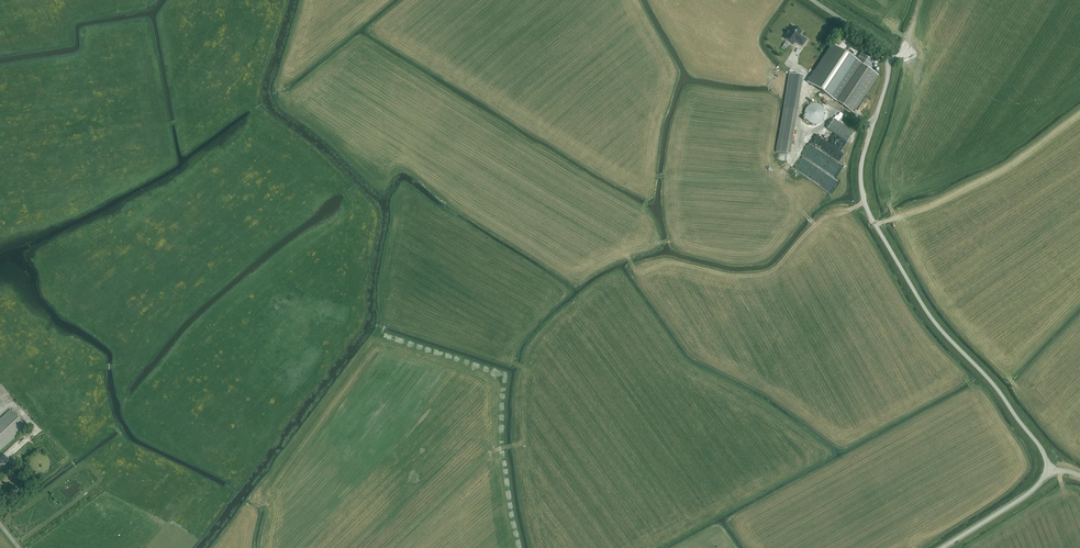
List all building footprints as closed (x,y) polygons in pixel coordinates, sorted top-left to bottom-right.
[(794,28),(791,32),(789,31),(786,36),(788,37),(786,39),(793,44),(795,42),(802,46),(807,40),(799,35),(801,32),(794,28)] [(843,52),(833,45),(808,83),(853,113),(878,75),(870,70),(875,63),(860,53),(857,58),(844,50),(843,52)] [(803,76),(790,74),(776,152),(787,153),(794,109),(798,109),(803,76)] [(804,118),(806,122),(810,125),(815,125),(819,124),(822,120),(824,116),(823,111),(820,108),(815,106),(811,106),(807,109),(804,113),(804,118)] [(833,120),(827,129),(847,143),(853,134),(833,120)] [(26,427),(11,410),(0,419),(0,451),(26,427)]
